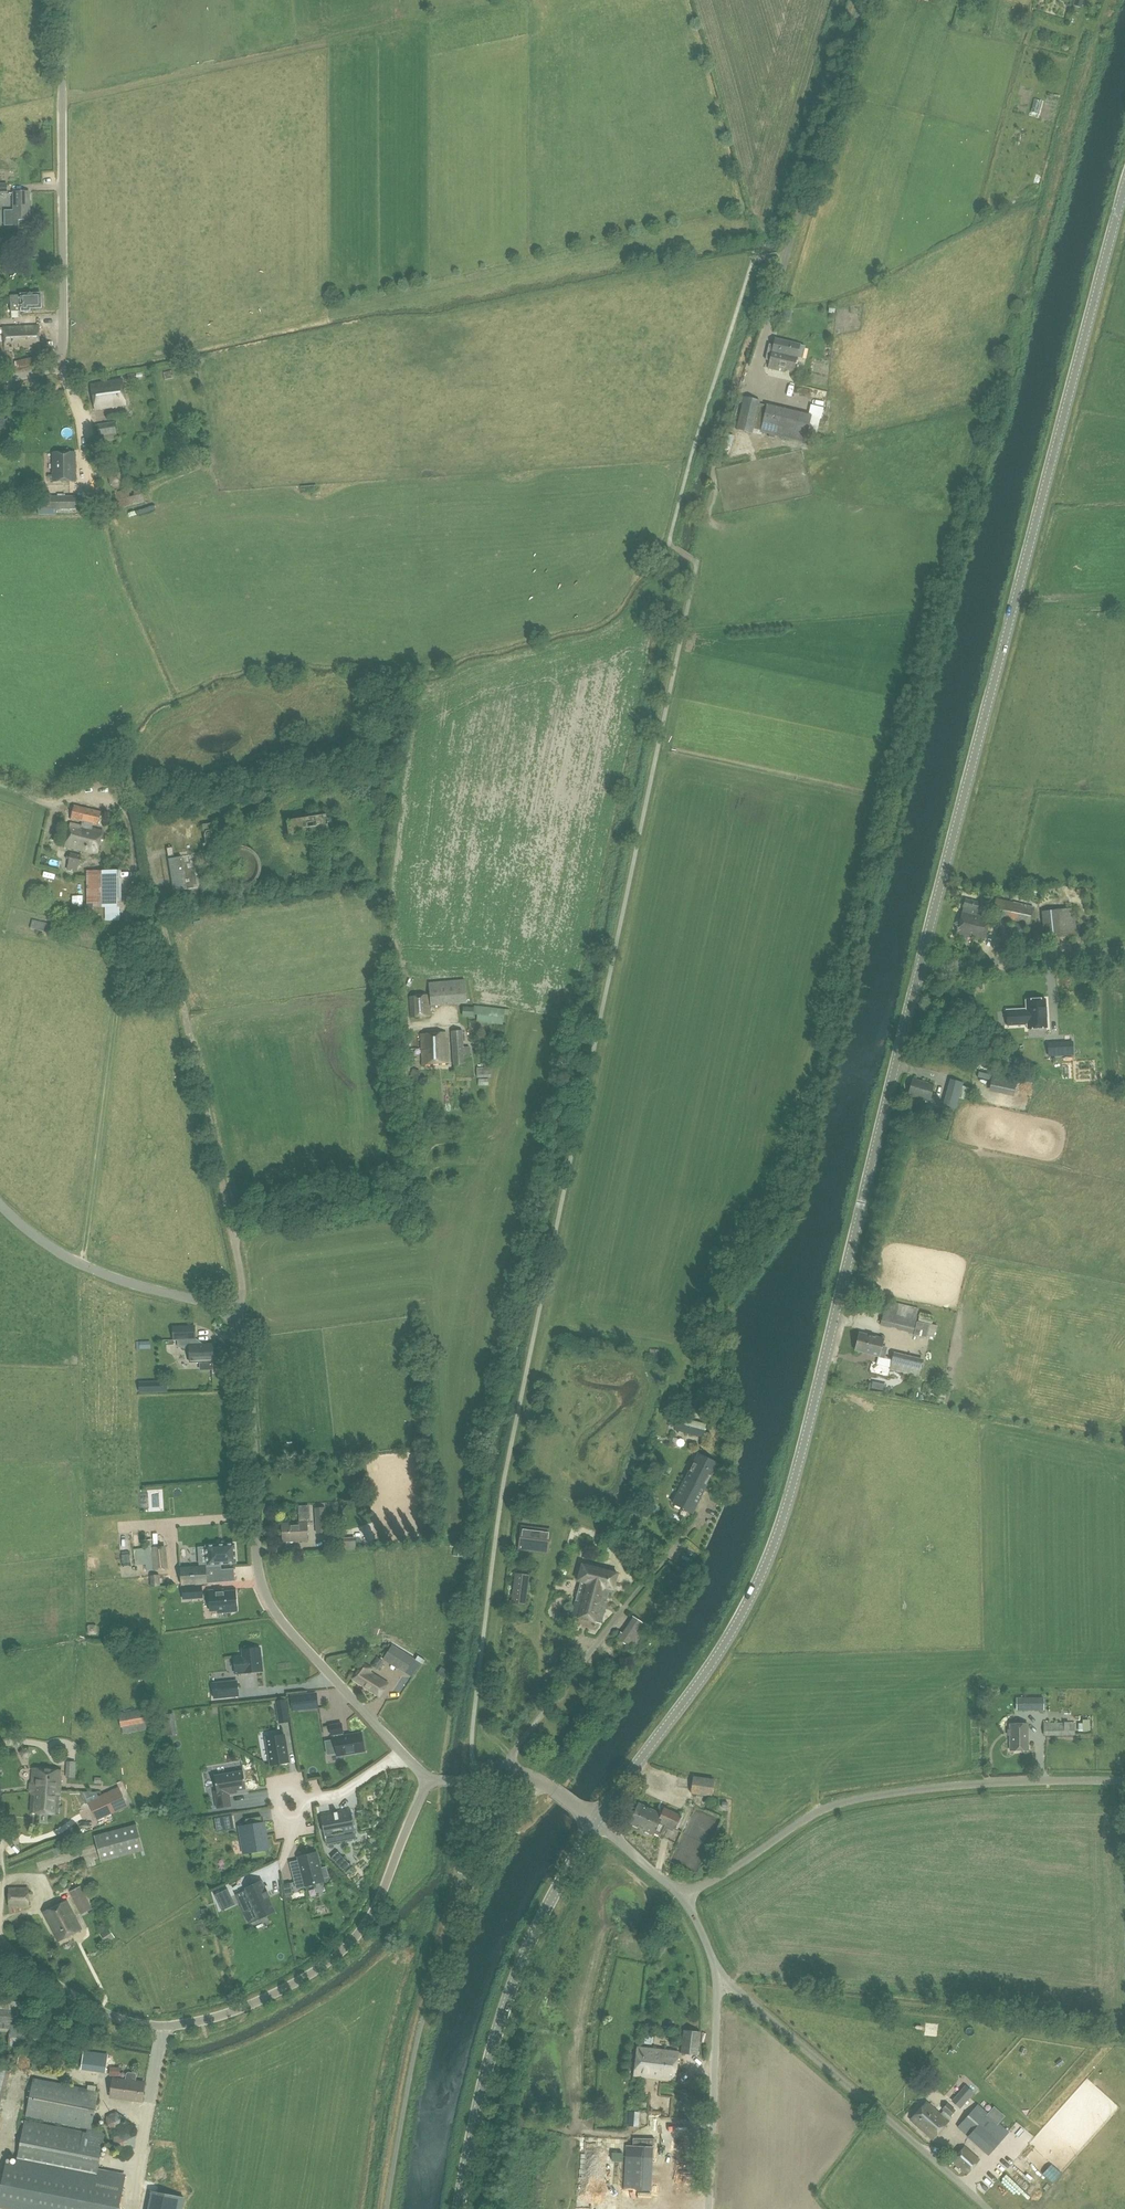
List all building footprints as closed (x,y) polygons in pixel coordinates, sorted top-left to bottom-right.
[(29,220),(29,193),(13,193),(14,220),(29,220)] [(11,311),(21,311),(29,311),(29,308),(41,308),(41,301),(43,299),(43,297),(41,295),(41,294),(21,295),(10,295),(11,311)] [(791,318),(792,310),(784,309),(783,318),(791,318)] [(5,351),(0,351),(0,369),(13,366),(12,350),(14,350),(15,366),(41,359),(39,326),(3,328),(4,334),(4,336),(4,342),(5,351)] [(773,348),(771,347),(768,360),(770,361),(769,365),(768,368),(784,372),(784,369),(793,371),(792,375),(795,376),(797,370),(794,370),(800,344),(775,338),(773,348)] [(165,380),(174,378),(172,370),(163,373),(165,380)] [(91,385),(95,410),(126,405),(122,379),(91,385)] [(811,406),(809,415),(767,406),(759,404),(760,400),(747,397),(738,435),(750,438),(753,423),(763,426),(761,432),(805,442),(811,416),(820,418),(822,409),(811,406)] [(99,436),(117,433),(115,422),(97,425),(99,436)] [(187,427),(173,429),(175,438),(189,436),(187,427)] [(75,481),(75,453),(53,453),(53,481),(75,481)] [(305,481),(304,488),(319,489),(319,481),(305,481)] [(81,497),(58,497),(58,508),(81,508),(81,497)] [(101,813),(74,807),(72,817),(98,824),(101,813)] [(326,815),(287,821),(289,836),(317,832),(318,840),(331,838),(329,826),(332,826),(330,818),(327,818),(326,815)] [(97,854),(103,831),(71,823),(65,846),(97,854)] [(215,844),(213,833),(218,832),(217,823),(203,825),(206,845),(215,844)] [(219,861),(218,862),(218,863),(220,874),(218,874),(219,875),(219,876),(220,877),(220,878),(221,879),(221,880),(222,881),(222,882),(223,883),(224,883),(225,884),(225,885),(226,885),(227,886),(228,887),(229,887),(230,888),(231,888),(232,888),(233,889),(234,889),(235,889),(236,889),(237,890),(238,890),(239,890),(240,890),(241,890),(242,890),(243,889),(244,889),(245,889),(246,889),(247,888),(248,888),(249,887),(250,887),(251,886),(252,886),(253,885),(254,884),(255,883),(256,882),(257,881),(257,880),(258,879),(259,878),(259,877),(260,876),(260,875),(260,874),(261,873),(261,872),(261,871),(261,870),(261,868),(261,867),(261,866),(261,865),(261,864),(261,863),(260,862),(260,861),(260,860),(259,859),(259,858),(258,857),(258,856),(257,855),(257,854),(256,854),(255,853),(254,852),(254,851),(253,851),(252,850),(251,849),(250,849),(249,848),(248,848),(247,848),(246,847),(245,847),(244,847),(243,846),(242,846),(241,846),(240,846),(239,846),(238,846),(237,846),(236,846),(235,847),(234,847),(233,847),(232,847),(231,848),(230,848),(229,849),(228,849),(227,850),(226,851),(225,851),(224,852),(224,853),(223,854),(222,854),(221,855),(221,856),(220,857),(220,858),(219,859),(219,860),(219,861)] [(84,875),(87,860),(81,859),(80,867),(77,866),(77,865),(79,865),(81,855),(70,853),(68,863),(70,863),(70,865),(67,864),(65,871),(84,875)] [(192,855),(168,859),(173,891),(197,887),(192,855)] [(106,907),(119,907),(121,907),(121,871),(109,871),(88,871),(87,902),(87,907),(106,907)] [(961,911),(955,933),(960,934),(983,940),(989,918),(975,914),(979,902),(965,898),(962,907),(963,907),(962,911),(961,911)] [(1028,923),(1032,906),(1013,901),(1009,918),(1028,923)] [(1075,934),(1072,908),(1042,911),(1045,937),(1075,934)] [(52,924),(32,919),(30,928),(50,933),(52,924)] [(464,979),(429,982),(431,1004),(466,1001),(464,979)] [(428,995),(409,996),(411,1017),(430,1015),(428,995)] [(1007,1026),(1027,1025),(1027,1029),(1047,1028),(1046,999),(1026,1000),(1026,1011),(1022,1011),(1022,1009),(1006,1010),(1007,1026)] [(472,1014),(478,1015),(478,1021),(502,1024),(504,1009),(473,1005),(472,1014)] [(469,1047),(463,1047),(462,1031),(452,1032),(454,1064),(464,1064),(464,1055),(469,1054),(469,1047)] [(447,1062),(446,1032),(421,1034),(423,1064),(447,1062)] [(1048,1056),(1074,1055),(1074,1051),(1065,1052),(1064,1048),(1048,1049),(1048,1056)] [(477,1068),(477,1077),(490,1076),(490,1067),(477,1068)] [(1017,1079),(992,1074),(989,1090),(1013,1096),(1017,1079)] [(912,1078),(907,1094),(928,1100),(934,1080),(928,1078),(926,1083),(912,1078)] [(955,1108),(962,1082),(949,1079),(942,1104),(955,1108)] [(918,1314),(885,1306),(881,1326),(913,1334),(918,1314)] [(937,1333),(940,1321),(932,1319),(929,1331),(937,1333)] [(915,1332),(927,1335),(929,1326),(930,1324),(918,1321),(915,1332)] [(195,1325),(173,1326),(174,1340),(178,1340),(178,1345),(190,1344),(190,1362),(199,1361),(200,1371),(213,1370),(213,1361),(213,1343),(196,1344),(195,1325)] [(884,1338),(860,1332),(855,1350),(879,1356),(884,1338)] [(923,1359),(894,1352),(892,1359),(885,1357),(883,1366),(890,1368),(890,1369),(919,1376),(923,1359)] [(162,1387),(161,1377),(153,1378),(155,1388),(162,1387)] [(154,1390),(154,1381),(140,1382),(140,1391),(154,1390)] [(707,1424),(678,1416),(673,1430),(703,1438),(707,1424)] [(692,1513),(716,1463),(698,1454),(674,1504),(692,1513)] [(324,1505),(315,1506),(317,1535),(328,1535),(328,1532),(325,1532),(324,1505)] [(306,1522),(282,1523),(283,1541),(307,1540),(306,1522)] [(518,1549),(548,1553),(551,1528),(521,1524),(518,1549)] [(125,1536),(126,1548),(136,1548),(135,1536),(125,1536)] [(355,1538),(337,1539),(337,1549),(355,1548),(355,1538)] [(199,1565),(206,1564),(206,1566),(221,1565),(236,1564),(235,1543),(204,1545),(205,1546),(198,1547),(199,1565)] [(168,1570),(166,1546),(151,1548),(153,1571),(168,1570)] [(93,1549),(93,1565),(102,1565),(103,1549),(93,1549)] [(617,1573),(582,1564),(577,1580),(581,1581),(572,1615),(601,1623),(609,1592),(612,1593),(613,1589),(617,1573)] [(221,1565),(206,1566),(207,1583),(236,1581),(236,1580),(234,1580),(234,1569),(222,1569),(221,1565)] [(206,1566),(181,1568),(182,1585),(207,1583),(206,1566)] [(525,1604),(529,1574),(515,1572),(510,1602),(525,1604)] [(160,1586),(159,1575),(151,1575),(151,1586),(160,1586)] [(183,1587),(184,1598),(202,1597),(202,1586),(183,1587)] [(209,1590),(210,1610),(226,1609),(227,1611),(237,1611),(235,1591),(217,1592),(217,1590),(209,1590)] [(629,1613),(613,1636),(633,1649),(649,1626),(629,1613)] [(414,1658),(393,1644),(384,1659),(404,1672),(414,1658)] [(234,1657),(236,1673),(263,1670),(261,1670),(258,1648),(260,1648),(260,1647),(242,1649),(243,1656),(234,1657)] [(383,1661),(378,1658),(372,1665),(378,1669),(383,1661)] [(353,1678),(379,1695),(387,1683),(369,1671),(371,1668),(363,1663),(353,1678)] [(211,1684),(213,1698),(238,1695),(236,1680),(211,1684)] [(306,1709),(304,1694),(291,1696),(292,1710),(306,1709)] [(1043,1697),(1024,1697),(1024,1711),(1043,1711),(1043,1697)] [(287,1716),(285,1700),(276,1702),(278,1717),(287,1716)] [(146,1708),(119,1713),(122,1726),(148,1722),(146,1708)] [(165,1736),(166,1736),(177,1734),(174,1714),(162,1715),(164,1730),(165,1736)] [(1089,1731),(1089,1720),(1082,1720),(1082,1723),(1078,1723),(1078,1730),(1083,1730),(1083,1731),(1089,1731)] [(330,1725),(331,1735),(334,1734),(334,1737),(337,1755),(365,1751),(362,1733),(343,1736),(343,1733),(342,1723),(330,1725)] [(1075,1723),(1044,1723),(1044,1735),(1075,1735),(1075,1723)] [(1005,1736),(1010,1736),(1010,1751),(1027,1751),(1027,1724),(996,1724),(997,1739),(1005,1739),(1005,1736)] [(284,1735),(267,1738),(268,1746),(271,1765),(272,1765),(289,1762),(284,1735)] [(33,1768),(30,1812),(58,1814),(61,1770),(33,1768)] [(231,1806),(229,1794),(238,1792),(237,1790),(246,1789),(243,1771),(214,1775),(217,1790),(214,1791),(217,1808),(231,1806)] [(711,1796),(713,1779),(693,1776),(691,1793),(711,1796)] [(128,1807),(119,1789),(90,1803),(98,1821),(128,1807)] [(90,1802),(100,1797),(97,1792),(80,1791),(86,1804),(90,1802)] [(675,1829),(681,1815),(664,1808),(661,1815),(639,1804),(630,1822),(654,1833),(655,1833),(663,1837),(667,1829),(664,1828),(665,1824),(675,1829)] [(351,1811),(320,1816),(326,1845),(356,1839),(351,1811)] [(247,1825),(239,1826),(243,1853),(251,1852),(252,1859),(268,1856),(267,1850),(268,1849),(264,1822),(263,1822),(262,1816),(246,1819),(247,1825)] [(223,1830),(220,1817),(214,1818),(217,1831),(223,1830)] [(94,1836),(102,1862),(143,1851),(135,1824),(94,1836)] [(350,1864),(338,1851),(332,1857),(344,1870),(350,1864)] [(317,1852),(298,1857),(299,1860),(290,1862),(295,1882),(304,1879),(305,1886),(324,1881),(323,1878),(329,1876),(326,1867),(321,1868),(317,1852)] [(232,1877),(234,1890),(241,1888),(238,1876),(232,1877)] [(260,1895),(254,1883),(251,1884),(251,1885),(244,1888),(245,1890),(235,1894),(237,1898),(238,1898),(244,1911),(253,1907),(259,1919),(276,1911),(269,1896),(268,1897),(265,1892),(260,1895)] [(285,1897),(286,1897),(291,1895),(294,1895),(291,1884),(283,1886),(285,1897)] [(81,1886),(70,1892),(81,1914),(90,1910),(85,1901),(88,1900),(81,1886)] [(9,1888),(9,1906),(28,1906),(28,1888),(9,1888)] [(231,1896),(228,1888),(215,1894),(222,1910),(224,1909),(224,1908),(234,1904),(230,1897),(231,1896)] [(44,1912),(59,1941),(82,1929),(67,1900),(44,1912)] [(210,1916),(208,1908),(201,1909),(203,1918),(210,1916)] [(105,1942),(114,1936),(109,1928),(100,1934),(105,1942)] [(664,1965),(656,1964),(655,1974),(663,1975),(664,1965)] [(20,2035),(23,1992),(0,1990),(0,2034),(20,2035)] [(700,2032),(684,2030),(681,2052),(697,2054),(700,2032)] [(675,2080),(678,2052),(638,2047),(634,2075),(675,2080)] [(99,2054),(97,2069),(105,2071),(107,2055),(99,2054)] [(0,2067),(0,2098),(4,2098),(12,2063),(1,2061),(0,2067)] [(111,2097),(142,2101),(144,2081),(113,2077),(111,2097)] [(98,2168),(106,2130),(92,2127),(99,2091),(33,2078),(25,2116),(87,2128),(86,2132),(24,2120),(16,2163),(6,2161),(0,2191),(0,2207),(10,2208),(119,2208),(126,2174),(98,2168)] [(633,2080),(630,2110),(636,2110),(637,2106),(646,2107),(646,2103),(637,2101),(640,2081),(633,2080)] [(960,2108),(974,2092),(966,2085),(952,2101),(960,2108)] [(932,2139),(949,2121),(927,2101),(910,2119),(932,2139)] [(951,2117),(956,2111),(947,2103),(942,2109),(951,2117)] [(1010,2133),(978,2104),(957,2127),(988,2156),(1010,2133)] [(682,2137),(683,2123),(672,2122),(672,2137),(682,2137)] [(116,2124),(117,2145),(139,2144),(138,2133),(133,2133),(133,2123),(116,2124)] [(624,2189),(651,2190),(653,2146),(626,2145),(624,2189)] [(951,2161),(967,2174),(980,2160),(964,2146),(951,2161)] [(656,2163),(664,2163),(663,2152),(655,2152),(656,2163)]
